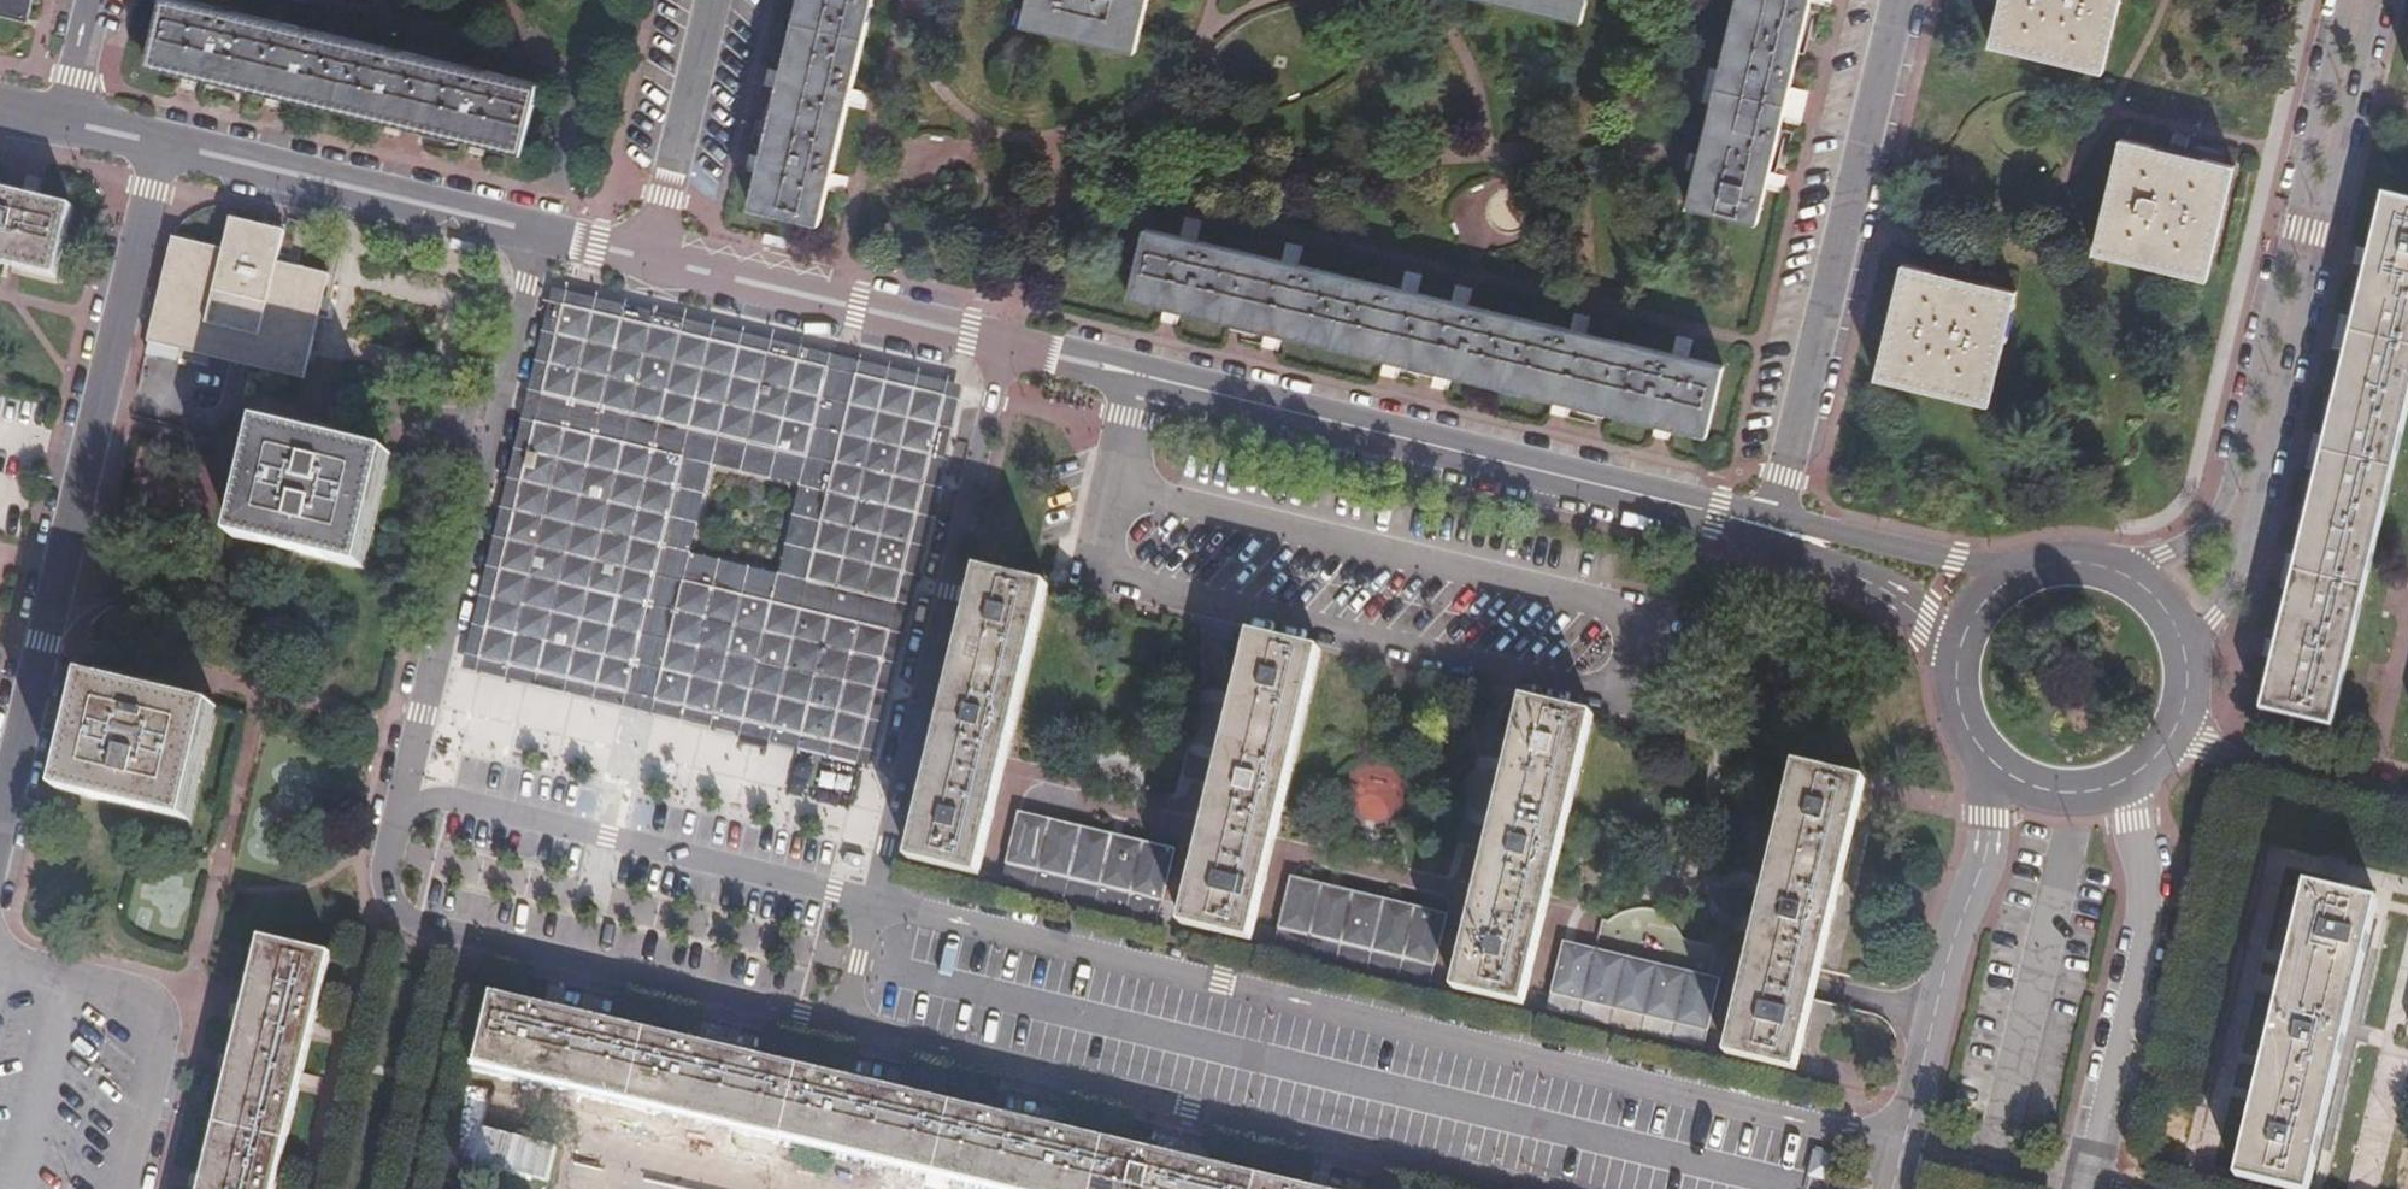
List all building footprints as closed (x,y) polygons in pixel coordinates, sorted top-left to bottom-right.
[(39,9),(41,0),(0,0),(0,7),(43,17),(45,11),(39,9)] [(146,63),(520,153),(536,86),(181,0),(161,0),(146,63)] [(873,0),(801,0),(751,207),(820,223),(873,0)] [(1140,59),(1154,0),(1037,0),(1029,32),(1140,59)] [(1475,3),(1593,30),(1600,0),(1476,0),(1475,3)] [(1698,219),(1766,234),(1819,0),(1748,0),(1698,219)] [(2101,73),(2117,0),(1996,0),(1985,47),(2101,73)] [(2093,255),(2210,280),(2235,168),(2118,142),(2093,255)] [(1528,193),(1452,190),(1451,231),(1499,232),(1500,228),(1527,229),(1528,193)] [(2381,197),(2263,712),(2331,728),(2407,394),(2407,204),(2381,197)] [(9,271),(54,282),(69,212),(0,199),(0,270),(9,271)] [(143,340),(303,380),(328,274),(277,261),(284,229),(227,216),(220,248),(171,237),(143,340)] [(1151,237),(1135,307),(1716,444),(1733,373),(1151,237)] [(1879,379),(1992,405),(2017,295),(1904,269),(1879,379)] [(557,287),(468,667),(882,763),(971,384),(557,287)] [(392,456),(259,426),(232,542),(365,572),(392,456)] [(981,877),(1043,581),(976,564),(908,858),(981,877)] [(1272,863),(1320,650),(1253,633),(1183,926),(1254,941),(1271,869),(1272,863)] [(218,709),(87,678),(60,795),(190,826),(218,709)] [(1526,698),(1455,991),(1528,1008),(1595,713),(1526,698)] [(1724,1054),(1797,1070),(1866,777),(1796,758),(1724,1054)] [(1175,848),(1018,813),(1005,865),(1132,897),(1163,903),(1175,848)] [(1160,920),(1163,903),(1132,897),(1005,865),(1001,883),(1127,913),(1160,920)] [(1291,878),(1277,930),(1435,968),(1447,913),(1291,878)] [(2234,1179),(2276,1188),(2309,1188),(2377,913),(2303,894),(2234,1179)] [(1435,968),(1277,930),(1275,944),(1431,983),(1435,968)] [(195,1188),(273,1188),(329,952),(256,934),(195,1188)] [(1708,1032),(1721,978),(1564,942),(1552,997),(1708,1032)] [(2405,1014),(2407,993),(2407,964),(2399,963),(2391,1011),(2405,1014)] [(999,1188),(1319,1188),(488,991),(473,1064),(999,1188)] [(1705,1049),(1708,1032),(1552,997),(1548,1012),(1705,1049)]
